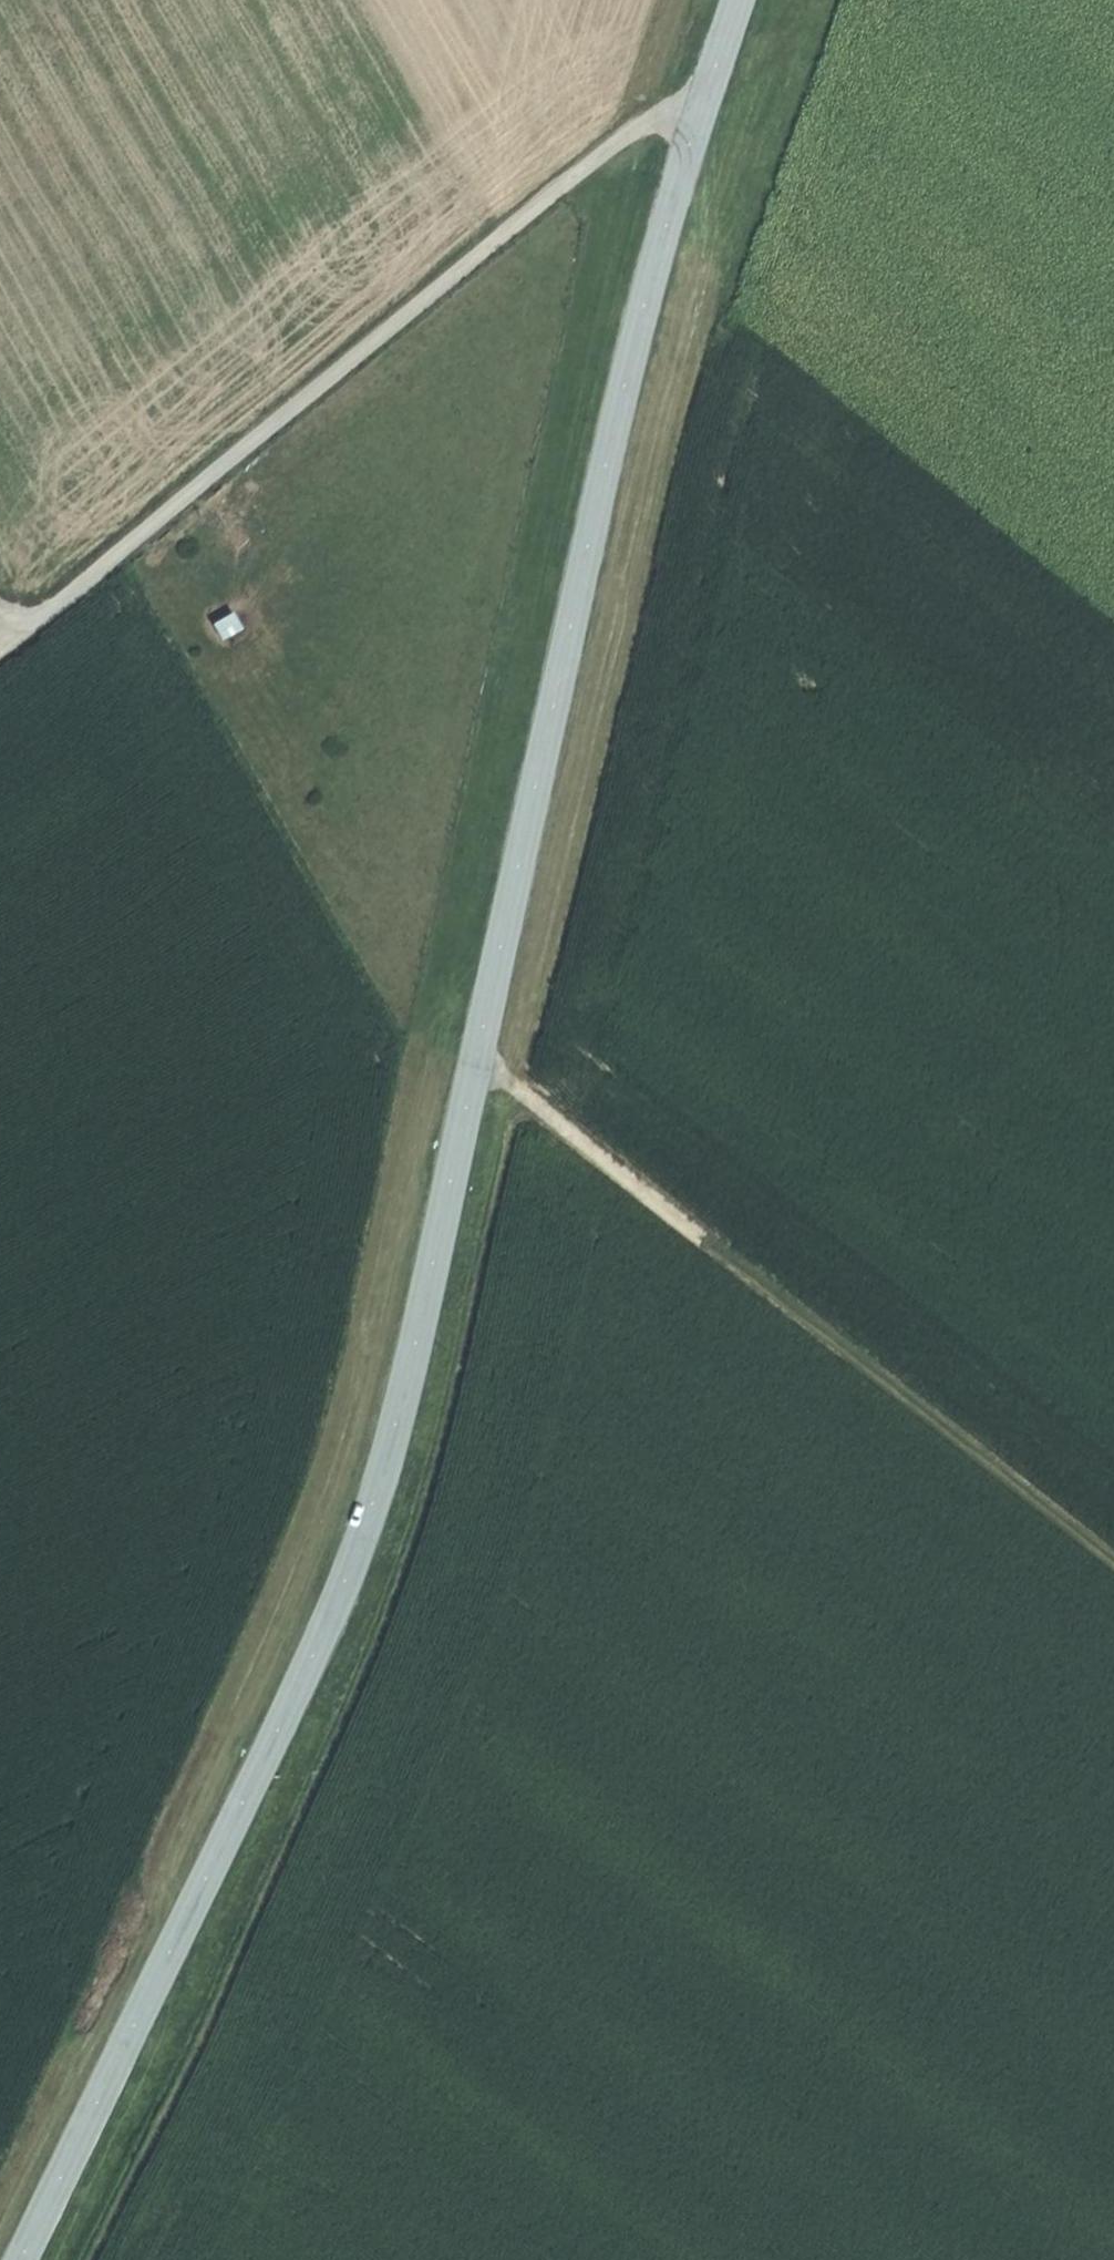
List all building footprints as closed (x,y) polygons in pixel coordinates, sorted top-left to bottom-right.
[(242,612),(222,620),(228,636),(248,628),(242,612)]
